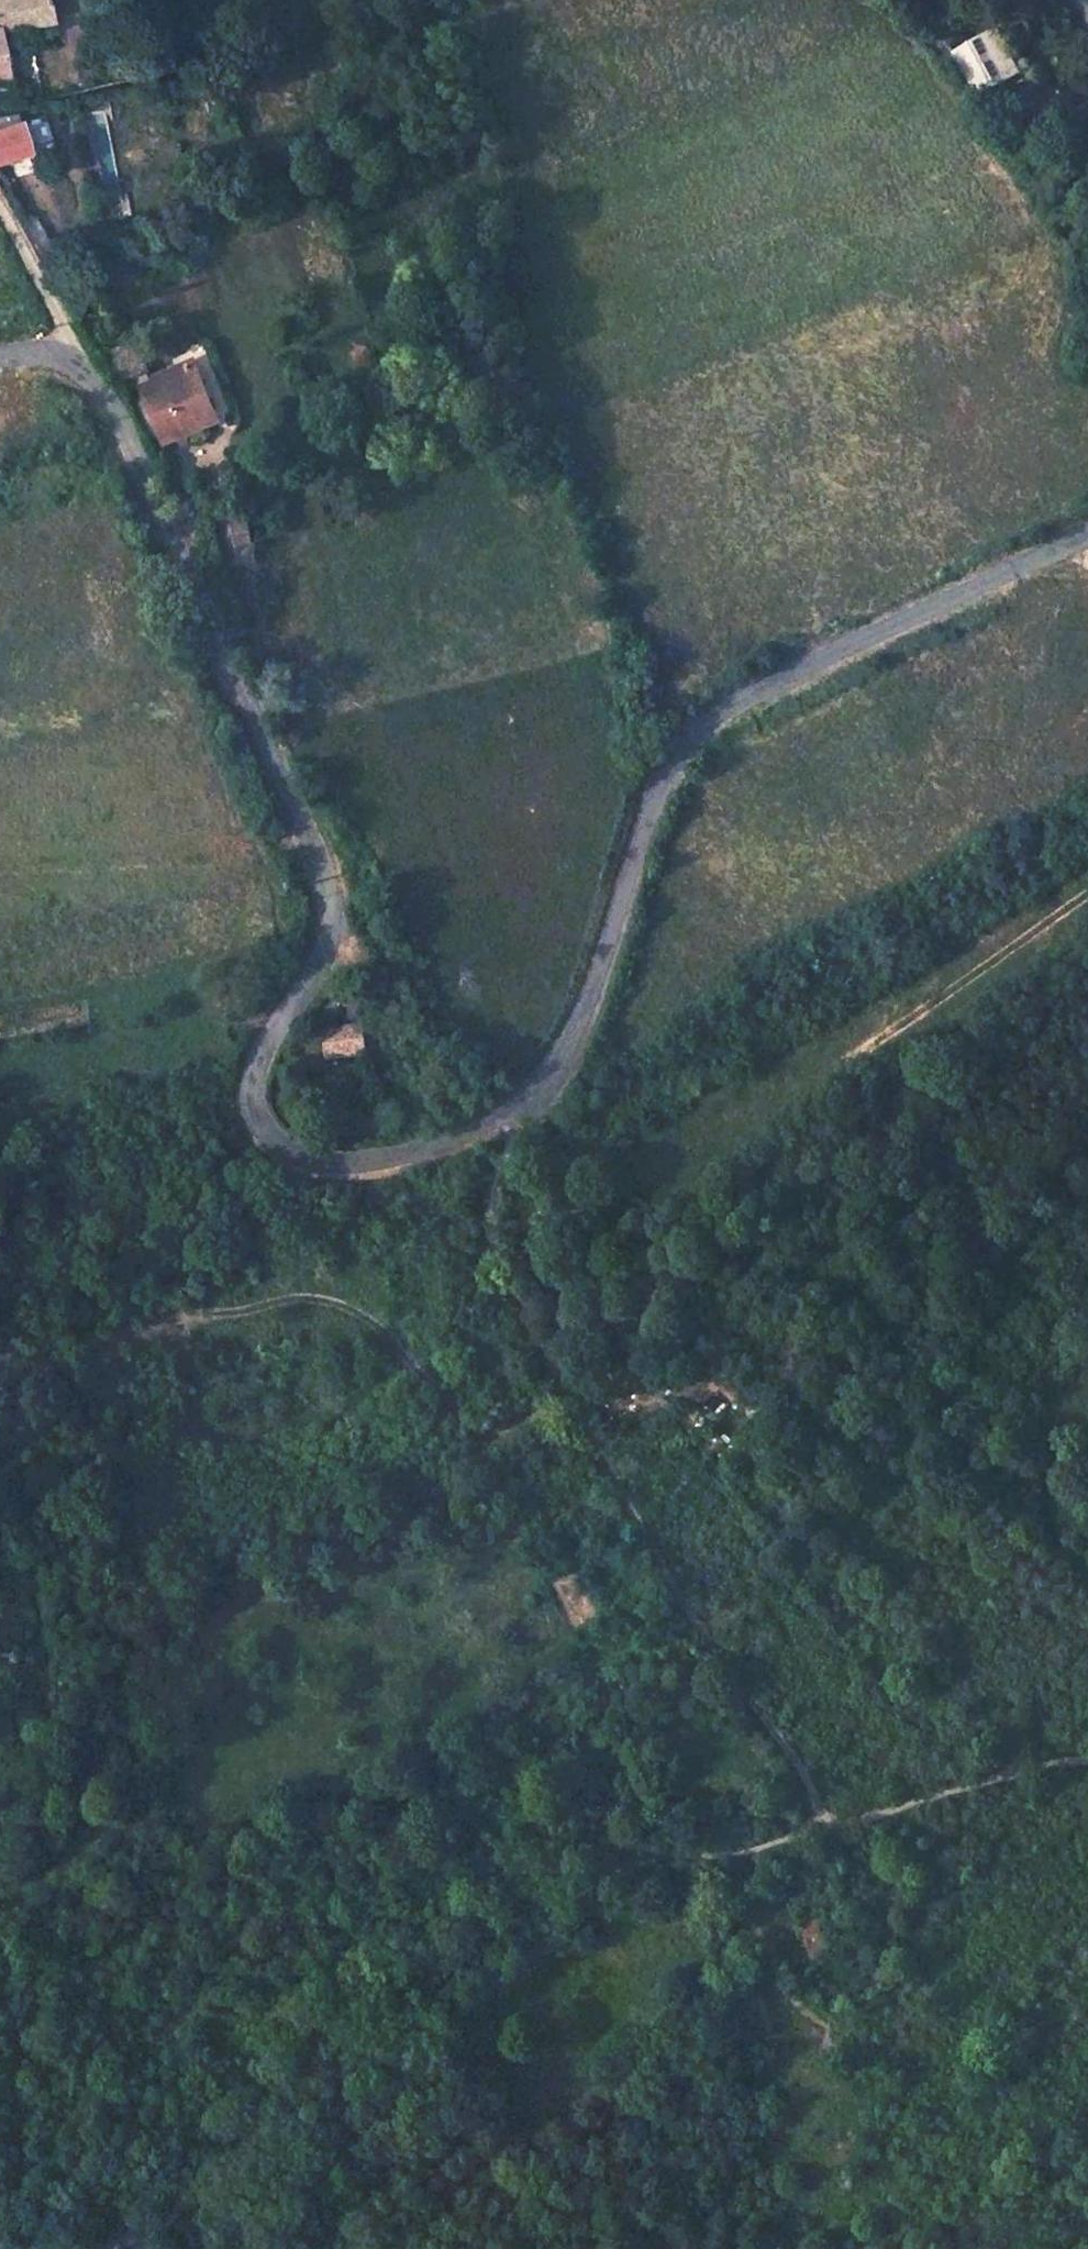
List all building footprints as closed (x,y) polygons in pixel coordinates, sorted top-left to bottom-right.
[(45,0),(0,0),(0,37),(52,25),(45,0)] [(1012,71),(992,40),(960,61),(980,91),(1012,71)] [(25,150),(11,115),(0,118),(0,159),(25,150)] [(214,425),(192,367),(140,387),(164,445),(214,425)] [(245,512),(213,518),(225,572),(256,565),(245,512)] [(363,1026),(324,1030),(327,1059),(366,1055),(363,1026)]
